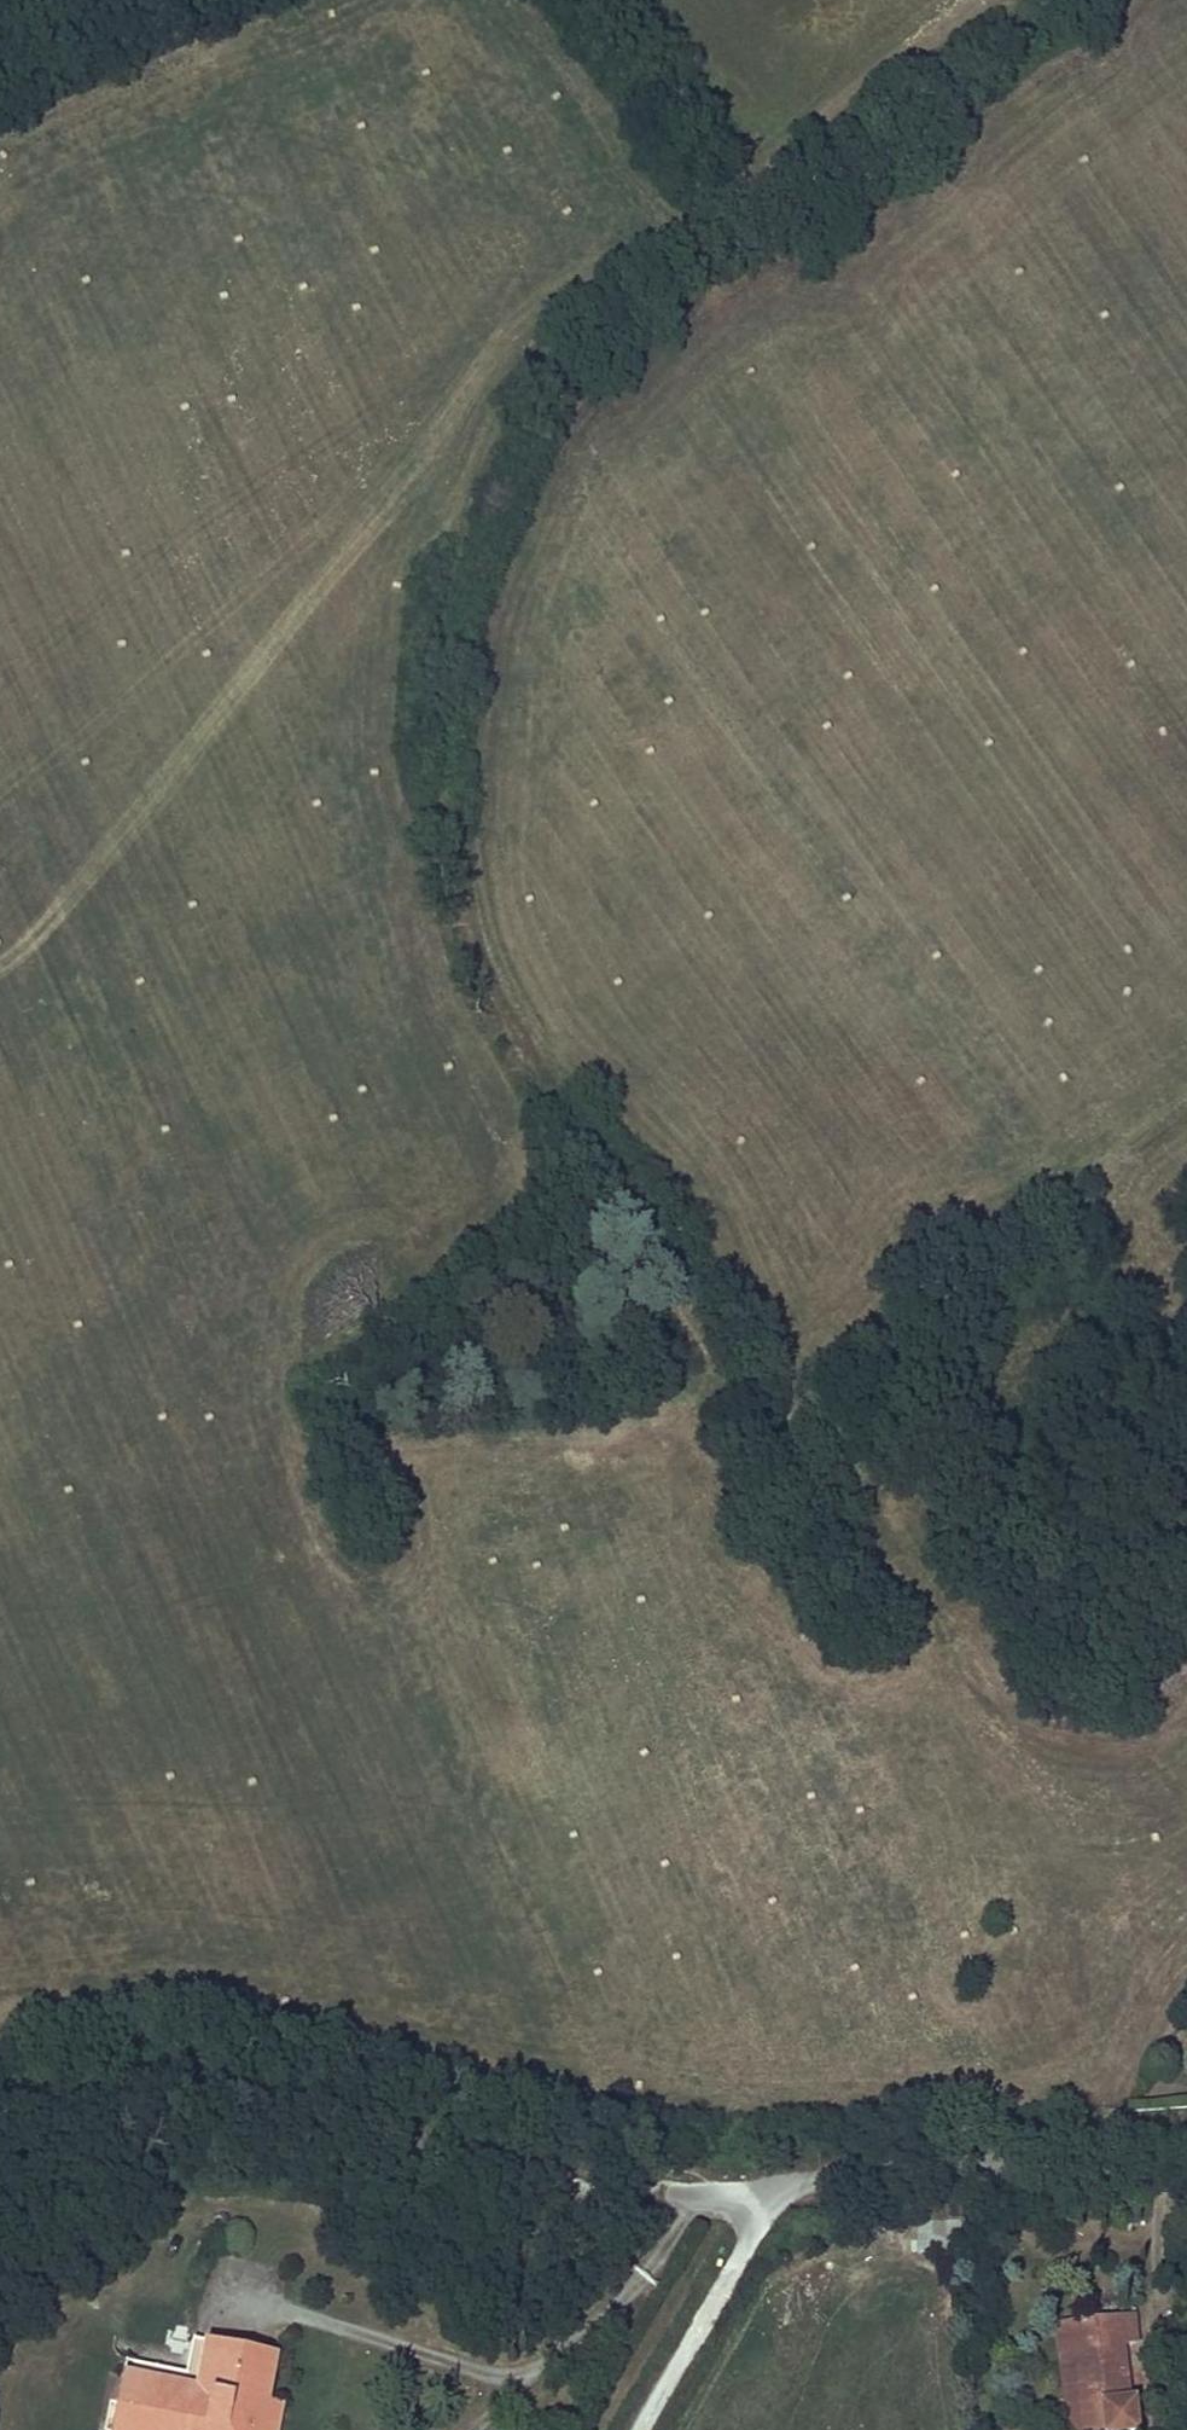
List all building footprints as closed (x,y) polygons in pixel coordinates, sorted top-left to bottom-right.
[(966,2206),(918,2210),(919,2228),(967,2226),(966,2206)] [(967,2226),(919,2228),(919,2253),(968,2251),(967,2226)] [(1125,2380),(1121,2343),(1133,2341),(1131,2317),(1055,2326),(1067,2429),(1135,2429),(1132,2402),(1127,2402),(1122,2402),(1119,2381),(1125,2380)] [(127,2362),(124,2376),(197,2390),(206,2343),(193,2340),(186,2373),(127,2362)] [(113,2429),(260,2429),(266,2401),(274,2356),(206,2343),(197,2390),(124,2376),(113,2429)] [(284,2404),(266,2401),(260,2429),(279,2429),(284,2404)]
